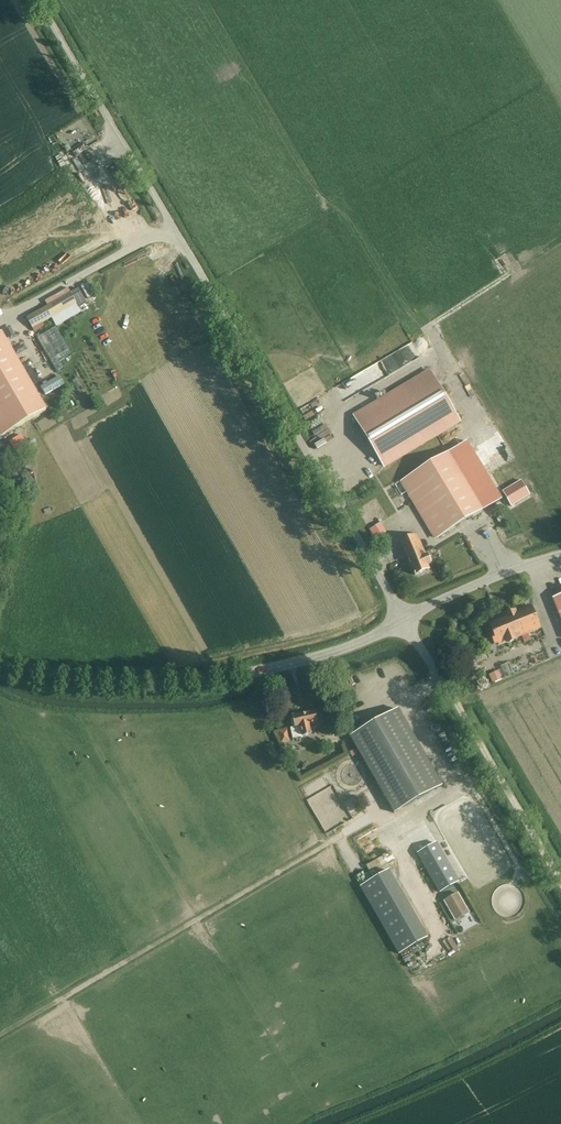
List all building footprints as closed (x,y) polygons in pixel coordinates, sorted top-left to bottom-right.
[(32,328),(76,303),(71,293),(26,318),(32,328)] [(1,333),(0,334),(0,436),(0,437),(46,410),(1,333)] [(431,372),(354,418),(383,466),(460,421),(431,372)] [(437,538),(482,511),(448,453),(402,480),(437,538)] [(19,454),(11,457),(13,463),(21,460),(19,454)] [(505,500),(512,496),(509,490),(502,494),(505,500)] [(379,527),(372,530),(376,537),(383,533),(379,527)] [(431,563),(427,555),(426,556),(416,534),(400,541),(415,576),(429,569),(427,565),(431,563)] [(531,606),(515,612),(515,611),(507,614),(508,617),(490,625),(494,634),(491,635),(495,644),(499,643),(499,645),(507,642),(508,643),(516,640),(515,638),(540,628),(531,606)] [(458,665),(468,661),(465,654),(455,659),(458,665)] [(507,663),(500,666),(505,678),(512,675),(507,663)] [(499,671),(489,675),(490,678),(486,679),(488,685),(502,679),(499,671)] [(398,710),(351,737),(394,813),(442,786),(398,710)] [(303,737),(311,735),(309,725),(317,723),(317,720),(318,719),(317,716),(316,715),(315,712),(306,714),(306,712),(293,715),(295,728),(301,727),(303,737)] [(440,893),(451,886),(459,882),(449,864),(437,843),(418,854),(440,893)] [(389,871),(360,887),(399,954),(427,938),(389,871)] [(464,904),(458,894),(456,895),(444,902),(455,921),(464,916),(465,916),(468,915),(469,914),(470,912),(467,908),(466,908),(464,904)]
